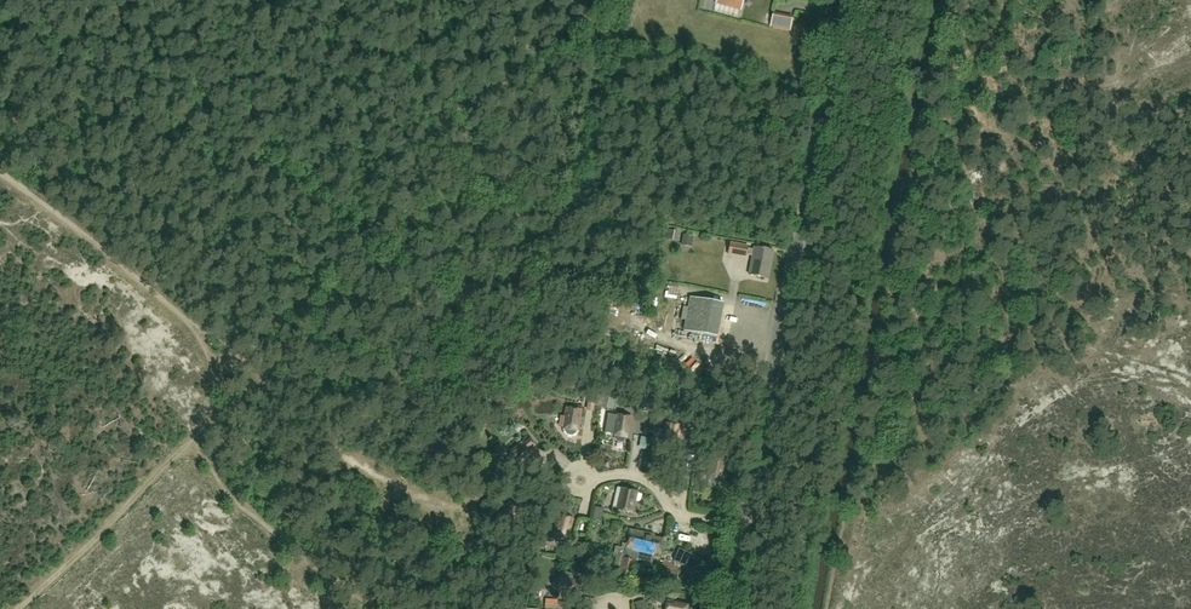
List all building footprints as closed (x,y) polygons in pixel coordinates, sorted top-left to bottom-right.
[(741,9),(744,0),(718,0),(717,2),(741,9)] [(775,15),(772,28),(793,33),(797,20),(775,15)] [(748,274),(768,278),(773,251),(760,248),(760,251),(747,248),(748,246),(730,242),(727,253),(745,257),(746,254),(752,255),(748,274)] [(690,295),(687,308),(683,307),(680,320),(685,320),(683,329),(715,336),(723,302),(690,295)] [(579,431),(582,410),(567,408),(563,428),(566,429),(565,431),(568,435),(573,436),(576,433),(577,431),(579,431)] [(628,438),(630,417),(615,416),(613,437),(615,437),(615,439),(617,443),(622,443),(626,440),(626,438),(628,438)] [(678,447),(682,427),(667,424),(663,445),(665,445),(665,447),(667,451),(672,452),(676,449),(676,447),(678,447)] [(638,428),(637,438),(647,439),(648,428),(638,428)] [(537,448),(527,436),(511,450),(512,451),(511,453),(510,457),(513,461),(518,461),(519,460),(521,461),(537,448)] [(631,514),(636,492),(619,488),(615,510),(631,514)] [(567,539),(573,519),(558,515),(552,535),(554,536),(554,538),(556,542),(560,543),(564,541),(565,539),(567,539)] [(632,576),(637,552),(653,555),(653,553),(660,554),(663,540),(653,538),(654,535),(629,530),(625,550),(615,548),(613,557),(621,558),(618,573),(632,576)] [(546,570),(557,572),(559,562),(548,560),(546,570)] [(580,581),(578,581),(579,576),(561,572),(560,577),(559,579),(557,578),(553,581),(552,585),(555,589),(557,590),(556,592),(577,596),(580,581)]
